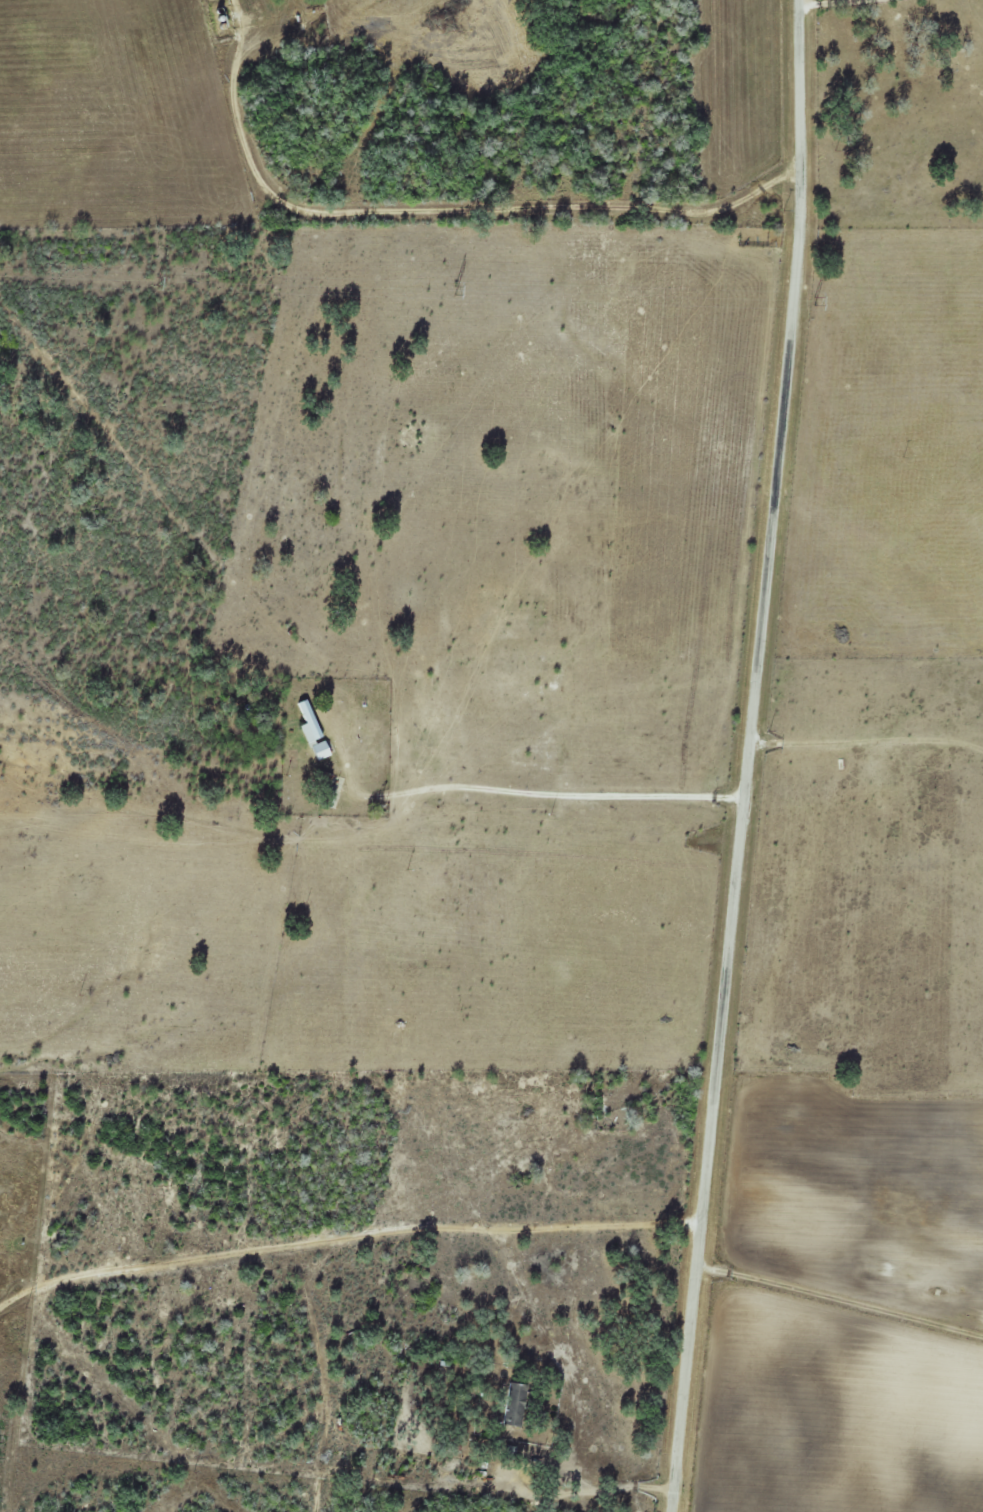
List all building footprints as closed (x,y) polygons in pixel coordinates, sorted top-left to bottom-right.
[(298,703),(308,723),(300,726),(309,743),(324,736),(306,699),(298,703)] [(331,754),(325,741),(312,747),(318,760),(331,754)] [(529,1385),(510,1382),(503,1425),(522,1428),(529,1385)]
